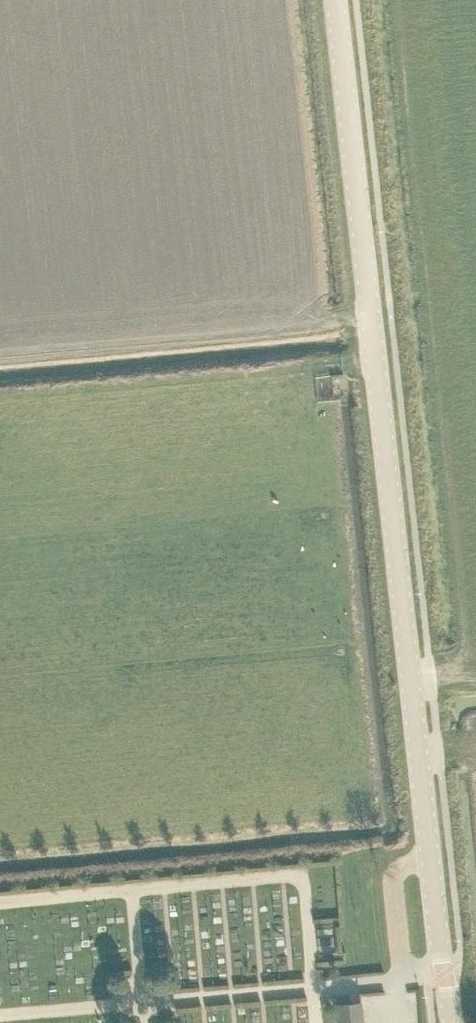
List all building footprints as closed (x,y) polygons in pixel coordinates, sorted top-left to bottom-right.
[(359,1002),(337,1005),(339,1022),(362,1022),(359,1002)]
